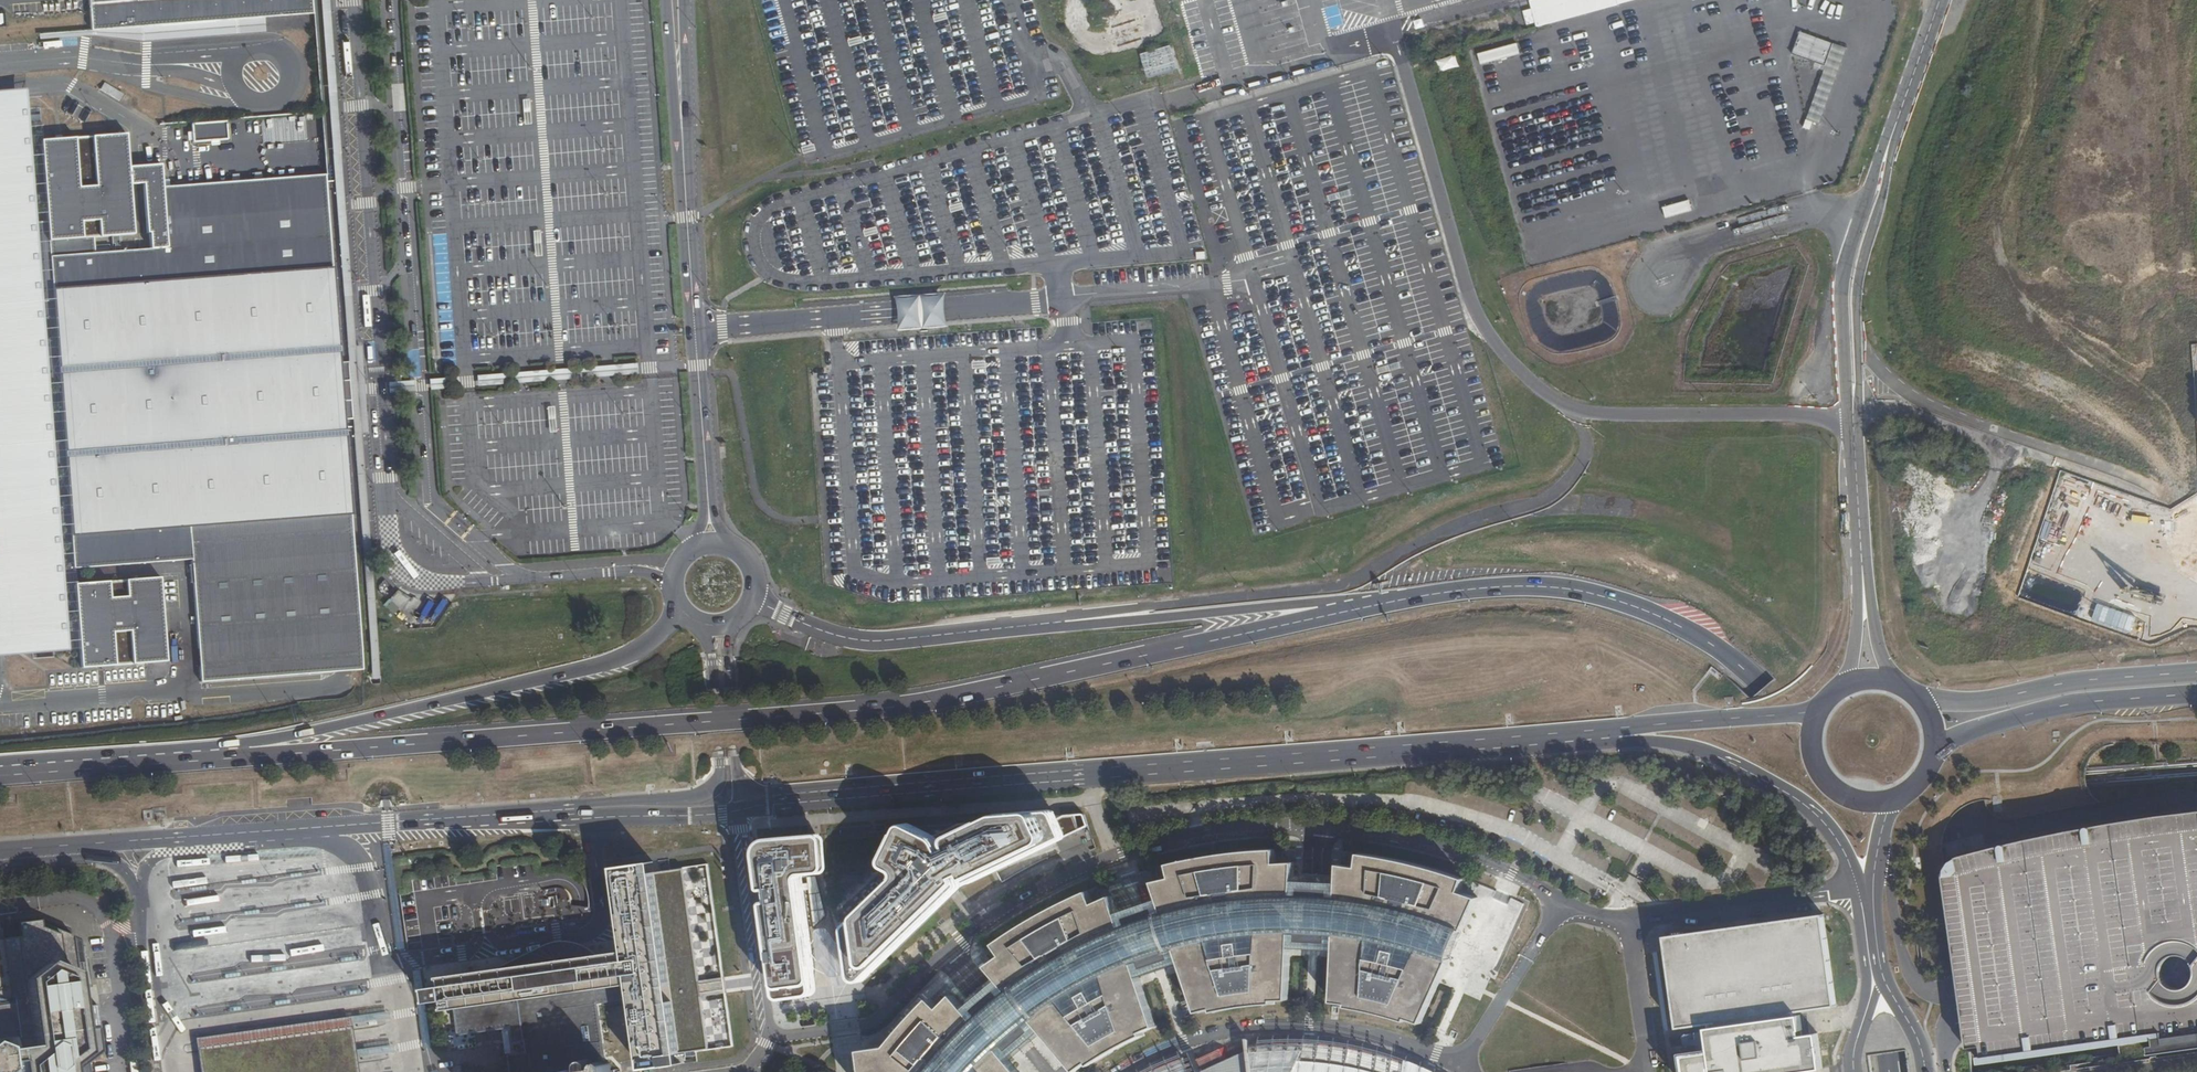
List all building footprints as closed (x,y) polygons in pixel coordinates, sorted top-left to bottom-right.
[(91,31),(140,27),(234,20),(270,17),(314,14),(313,5),(312,0),(89,0),(91,31)] [(371,680),(377,679),(380,679),(362,433),(369,432),(362,345),(355,346),(329,0),(321,0),(348,361),(352,418),(371,680)] [(1617,5),(1616,0),(1538,0),(1528,3),(1536,28),(1617,5)] [(234,20),(140,27),(141,42),(235,34),(234,20)] [(1834,44),(1799,32),(1797,40),(1792,53),(1826,68),(1834,44)] [(1518,53),(1515,43),(1477,53),(1480,63),(1518,53)] [(1847,49),(1834,44),(1826,68),(1807,121),(1814,123),(1819,125),(1847,49)] [(0,93),(0,554),(8,659),(69,654),(26,91),(0,93)] [(532,124),(530,97),(523,97),(525,125),(532,124)] [(1811,132),(1814,123),(1807,121),(1803,129),(1811,132)] [(192,567),(201,685),(363,673),(354,549),(344,418),(340,361),(333,275),(326,176),(162,189),(160,163),(128,165),(126,136),(42,143),(74,570),(192,561),(192,567)] [(543,256),(541,228),(534,229),(536,257),(543,256)] [(348,361),(340,361),(344,418),(352,418),(348,361)] [(640,365),(477,377),(477,388),(641,376),(640,365)] [(457,387),(457,377),(429,378),(429,389),(457,387)] [(415,393),(414,383),(388,384),(389,395),(415,393)] [(558,431),(555,404),(548,405),(549,419),(551,432),(558,431)] [(0,554),(0,660),(8,659),(0,554)] [(159,578),(74,585),(80,669),(166,662),(159,578)] [(862,981),(865,979),(958,889),(1086,828),(1088,825),(1084,815),(1082,814),(1057,816),(1054,812),(1049,811),(996,815),(983,822),(958,824),(934,836),(931,835),(910,825),(907,824),(904,826),(902,827),(887,858),(887,861),(888,865),(898,872),(899,875),(898,877),(849,925),(847,929),(847,931),(853,976),(856,980),(858,981),(862,981)] [(1965,998),(1968,1013),(1970,1024),(1972,1037),(1976,1064),(2196,1034),(2196,974),(2195,979),(2192,984),(2187,988),(2181,989),(2175,989),(2169,987),(2165,983),(2162,978),(2160,972),(2161,966),(2163,961),(2167,956),(2172,954),(2179,952),(2185,953),(2190,956),(2194,961),(2196,967),(2196,970),(2196,819),(2150,826),(2046,841),(1979,853),(1958,858),(1951,866),(1946,875),(1963,983),(1965,998)] [(769,902),(767,904),(780,993),(782,997),(786,998),(811,995),(814,994),(816,991),(817,987),(802,879),(803,876),(805,874),(817,872),(819,871),(820,868),(818,840),(817,838),(814,836),(771,839),(764,843),(761,848),(761,853),(765,887),(767,889),(771,888),(773,901),(769,902)] [(865,1050),(867,1071),(1021,1071),(1012,1062),(1026,1048),(1045,1033),(1077,1071),(1081,1071),(1090,1065),(1093,1068),(1146,1038),(1144,1034),(1158,1028),(1143,980),(1154,976),(1184,966),(1199,1015),(1215,1010),(1216,1014),(1245,1008),(1277,1006),(1277,1002),(1292,1002),(1293,950),(1317,950),(1337,952),(1335,1004),(1349,1006),(1348,1009),(1365,1012),(1409,1023),(1410,1020),(1424,1025),(1455,958),(1464,938),(1468,930),(1482,896),(1465,892),(1469,879),(1430,868),(1393,859),(1364,854),(1362,868),(1343,866),(1342,882),(1301,880),(1300,864),(1281,864),(1280,850),(1255,851),(1227,854),(1199,859),(1172,866),(1175,880),(1158,884),(1162,899),(1120,912),(1114,898),(1096,905),(1091,892),(1055,908),(1015,933),(998,946),(1005,956),(990,968),(1001,980),(984,993),(967,1009),(955,997),(942,1008),(934,1000),(921,1012),(905,1029),(890,1047),(865,1050)] [(646,863),(615,867),(626,949),(629,949),(629,953),(627,954),(628,960),(648,957),(649,960),(645,961),(646,968),(649,968),(650,973),(630,975),(631,980),(633,980),(633,983),(631,983),(633,999),(643,1069),(675,1065),(673,1053),(680,1052),(655,873),(648,874),(646,863)] [(655,873),(680,1052),(708,1049),(699,989),(683,869),(655,873)] [(1676,1029),(1706,1025),(1709,1050),(1680,1054),(1682,1071),(1805,1071),(1820,1070),(1816,1034),(1801,1036),(1798,1013),(1835,1008),(1825,915),(1665,938),(1676,1029)] [(6,926),(3,920),(0,921),(0,1071),(97,1071),(96,1067),(108,1059),(105,1032),(91,1034),(79,934),(42,918),(22,920),(24,938),(8,941),(6,926)] [(454,1007),(627,984),(623,950),(597,953),(591,947),(582,943),(568,940),(554,942),(524,954),(509,964),(441,973),(441,977),(444,977),(445,982),(424,985),(425,990),(427,990),(428,996),(426,997),(426,1001),(447,998),(448,1003),(443,1004),(444,1009),(454,1007)] [(626,949),(623,950),(627,984),(631,983),(633,983),(633,980),(631,980),(630,975),(650,973),(649,968),(646,968),(645,961),(649,960),(648,957),(628,960),(627,954),(629,953),(629,949),(626,949)] [(627,984),(454,1007),(458,1035),(509,1028),(513,1053),(508,1054),(510,1071),(549,1071),(550,1071),(554,1071),(557,1071),(563,1071),(565,1070),(570,1068),(574,1069),(579,1070),(589,1069),(589,1068),(604,1066),(603,1056),(605,1056),(598,1004),(633,999),(631,983),(627,984)] [(349,1017),(336,1019),(284,1026),(194,1038),(198,1065),(199,1071),(357,1071),(353,1043),(349,1017)] [(1421,1067),(1387,1056),(1355,1048),(1326,1043),(1296,1041),(1270,1041),(1252,1043),(1253,1056),(1198,1065),(1195,1057),(1180,1063),(1162,1070),(1158,1071),(1431,1071),(1421,1067)] [(675,1065),(681,1064),(680,1052),(673,1053),(675,1065)] [(611,1063),(604,1066),(589,1068),(589,1069),(579,1070),(574,1069),(570,1068),(565,1070),(563,1071),(613,1071),(611,1063)]
